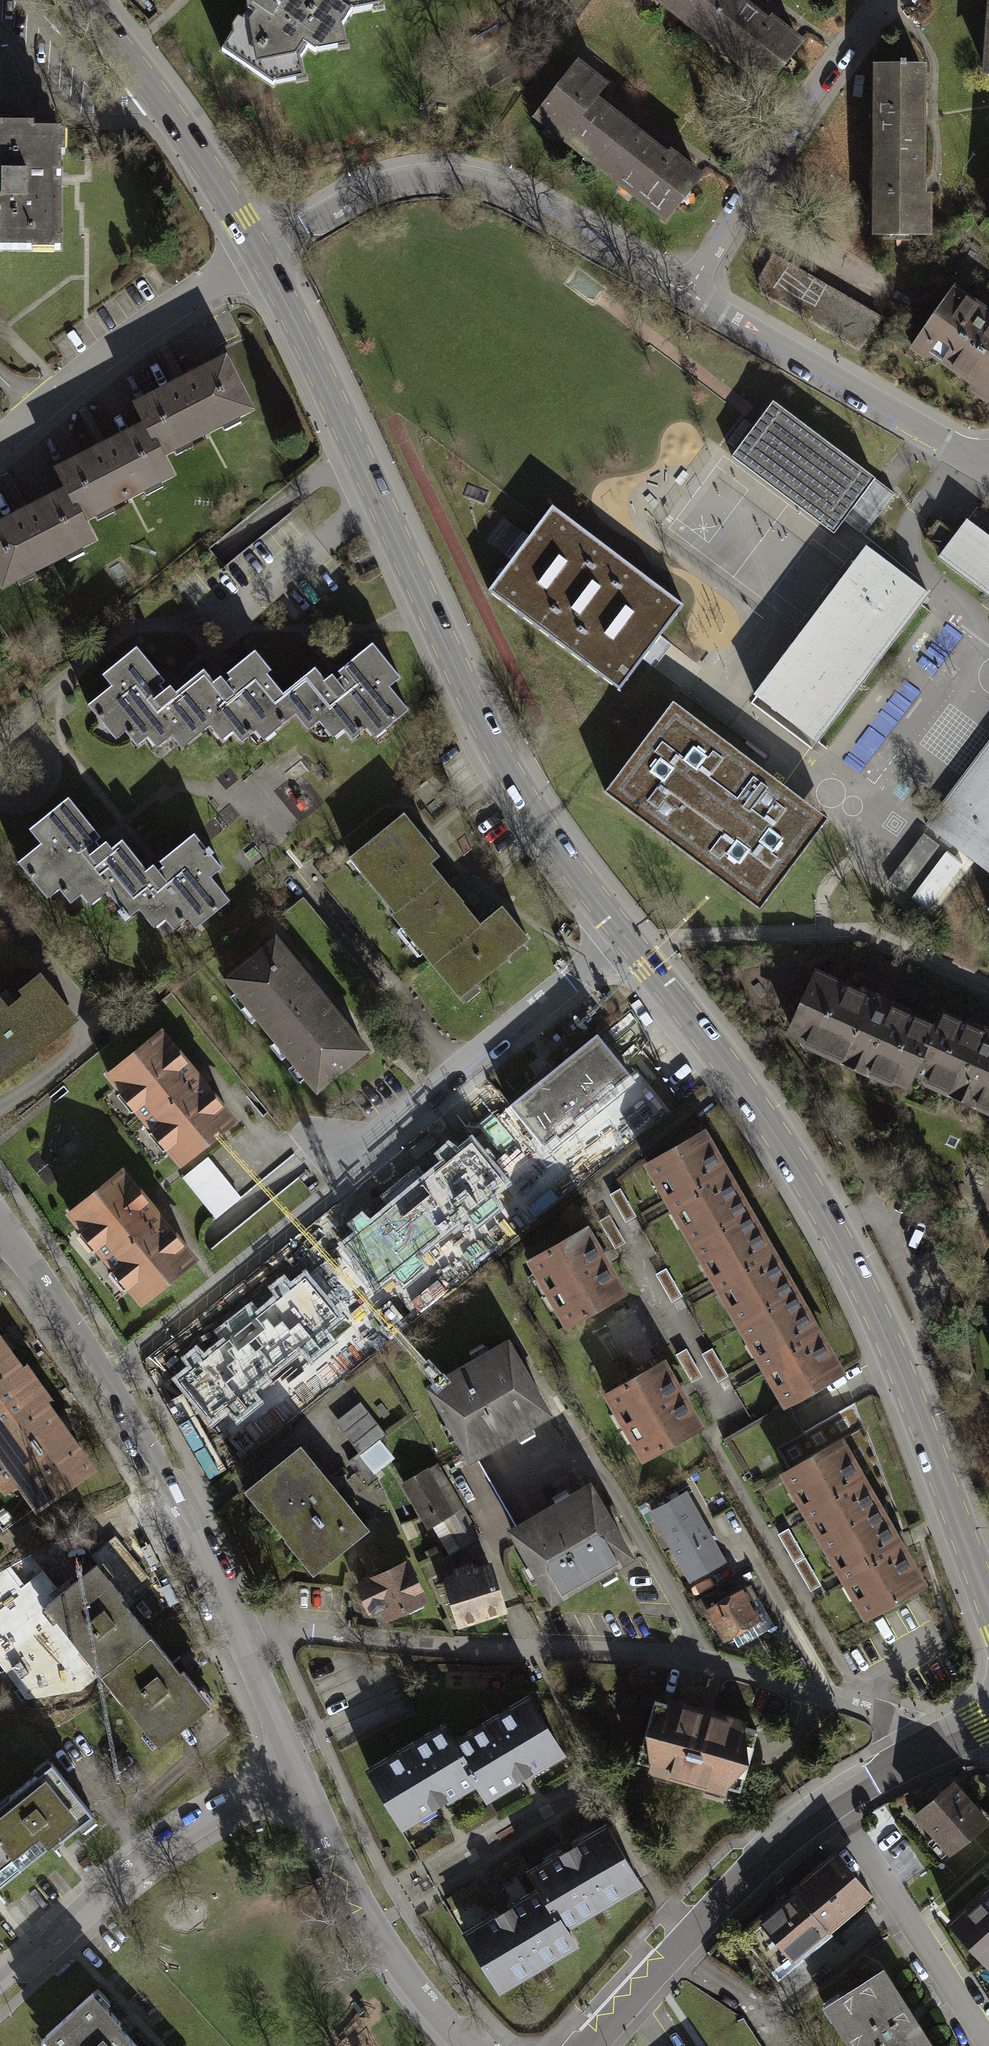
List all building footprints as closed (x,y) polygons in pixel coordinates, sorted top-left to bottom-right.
[(222,50),(269,81),(303,78),(292,52),(301,41),(312,50),(342,47),(340,25),(346,11),(374,8),(373,0),(275,0),(275,1),(273,0),(255,0),(222,50)] [(771,88),(804,41),(746,0),(647,0),(771,88)] [(580,63),(535,123),(674,226),(708,180),(603,102),(614,88),(580,63)] [(874,68),(874,241),(931,241),(930,68),(874,68)] [(6,129),(16,129),(33,129),(33,118),(33,116),(0,116),(0,129),(6,129)] [(61,250),(61,188),(61,179),(61,173),(62,129),(33,129),(16,129),(6,129),(0,129),(0,249),(61,250)] [(868,349),(887,314),(775,255),(757,290),(868,349)] [(988,398),(988,317),(984,314),(949,291),(911,349),(988,399),(988,398)] [(223,351),(132,398),(142,417),(161,454),(253,407),(223,351)] [(733,456),(732,457),(834,534),(844,520),(865,536),(895,495),(892,492),(883,486),(875,480),(773,403),(733,456)] [(142,417),(49,465),(60,486),(79,521),(171,473),(161,454),(142,417)] [(750,425),(744,420),(727,442),(733,447),(750,425)] [(0,517),(0,587),(89,540),(79,521),(60,486),(0,517)] [(682,604),(552,506),(541,521),(529,537),(520,549),(511,560),(488,591),(618,689),(641,658),(650,646),(659,634),(682,604)] [(939,522),(938,521),(937,522),(925,537),(925,541),(942,554),(956,535),(947,528),(939,522)] [(939,558),(988,595),(988,538),(967,521),(956,535),(942,554),(939,558)] [(511,560),(529,537),(523,533),(505,556),(511,560)] [(845,577),(755,694),(756,695),(759,698),(816,741),(920,604),(924,599),(928,594),(867,548),(845,577)] [(672,644),(659,634),(641,658),(653,667),(654,668),(672,644)] [(99,674),(107,685),(84,703),(111,738),(122,730),(135,746),(146,737),(155,749),(170,737),(179,748),(208,726),(218,739),(230,730),(239,743),(253,733),(259,741),(294,715),(308,733),(320,724),(332,740),(343,732),(350,741),(365,730),(372,738),(405,713),(385,687),(396,679),(369,644),(347,661),(320,681),(311,669),(278,695),(262,675),(266,672),(250,651),(224,670),(208,683),(198,670),(187,679),(190,682),(170,697),(159,682),(133,648),(99,674)] [(761,769),(671,703),(604,792),(759,906),(825,817),(811,806),(777,781),(761,769)] [(927,827),(936,834),(965,797),(988,765),(988,745),(927,827)] [(965,797),(936,834),(974,862),(988,874),(988,765),(965,797)] [(63,800),(25,830),(37,844),(14,862),(44,899),(56,889),(68,904),(80,895),(88,905),(104,892),(117,908),(114,910),(122,920),(134,909),(151,930),(156,926),(164,936),(172,930),(185,919),(192,928),(226,901),(207,876),(216,869),(189,835),(157,860),(141,872),(119,844),(109,853),(100,843),(94,847),(90,842),(94,838),(63,800)] [(403,815),(346,863),(403,932),(400,935),(419,957),(421,955),(458,1000),(462,998),(466,1004),(479,993),(476,989),(511,959),(514,963),(527,951),(524,948),(529,943),(502,910),(487,924),(481,928),(455,896),(431,867),(440,860),(423,838),(403,815)] [(940,846),(924,834),(888,880),(905,893),(940,846)] [(963,864),(947,852),(911,898),(928,911),(963,864)] [(295,963),(272,936),(221,980),(315,1089),(366,1046),(337,1012),(295,963)] [(872,1000),(812,973),(783,1040),(908,1094),(912,1084),(928,1049),(922,1047),(932,1025),(872,1000)] [(73,1017),(40,976),(18,993),(22,999),(9,1009),(0,998),(0,1075),(73,1017)] [(932,1025),(922,1047),(928,1049),(912,1084),(988,1117),(988,1034),(938,1012),(932,1025)] [(235,1119),(164,1031),(109,1074),(180,1163),(235,1119)] [(557,1064),(510,1102),(541,1141),(554,1130),(558,1136),(575,1122),(572,1118),(597,1098),(600,1102),(618,1088),(616,1085),(628,1076),(595,1034),(557,1064)] [(708,1132),(646,1167),(670,1207),(715,1286),(761,1367),(787,1412),(848,1377),(708,1132)] [(505,1185),(471,1143),(428,1177),(408,1193),(343,1244),(376,1286),(505,1185)] [(195,1256),(125,1169),(70,1213),(139,1300),(195,1256)] [(590,1229),(530,1261),(566,1329),(627,1297),(608,1262),(590,1229)] [(338,1319),(305,1278),(241,1327),(223,1342),(176,1378),(209,1420),(338,1319)] [(36,1390),(10,1353),(5,1347),(0,1340),(0,1416),(36,1390)] [(510,1345),(427,1393),(469,1467),(552,1420),(510,1345)] [(666,1364),(606,1397),(644,1465),(703,1432),(683,1395),(666,1364)] [(0,1416),(0,1493),(5,1499),(17,1490),(37,1518),(97,1476),(67,1433),(62,1427),(54,1416),(36,1390),(0,1416)] [(387,1436),(361,1403),(336,1423),(361,1456),(381,1441),(387,1436)] [(394,1459),(381,1441),(361,1456),(375,1473),(394,1459)] [(846,1441),(782,1477),(804,1516),(841,1580),(866,1625),(930,1589),(846,1441)] [(371,1535),(302,1452),(248,1497),(317,1580),(371,1535)] [(440,1464),(402,1485),(428,1532),(445,1523),(460,1548),(480,1536),(440,1464)] [(594,1486),(512,1533),(556,1609),(638,1561),(594,1486)] [(671,1553),(708,1532),(689,1499),(652,1521),(671,1553)] [(708,1532),(671,1553),(689,1584),(726,1563),(708,1532)] [(408,1563),(353,1585),(368,1619),(377,1615),(382,1627),(427,1609),(408,1563)] [(45,1607),(102,1676),(152,1637),(137,1618),(125,1603),(122,1600),(125,1598),(97,1564),(89,1571),(80,1578),(71,1586),(62,1593),(45,1607)] [(505,1610),(491,1568),(475,1573),(473,1566),(455,1572),(457,1578),(445,1581),(459,1625),(505,1610)] [(744,1592),(708,1613),(727,1646),(763,1625),(744,1592)] [(152,1637),(102,1676),(160,1748),(178,1734),(187,1727),(195,1720),(204,1713),(212,1707),(189,1678),(184,1671),(182,1673),(178,1669),(169,1657),(152,1637)] [(492,1722),(455,1743),(476,1779),(486,1796),(523,1774),(560,1752),(529,1700),(492,1722)] [(756,1732),(653,1703),(634,1770),(737,1799),(756,1732)] [(438,1801),(476,1779),(455,1743),(445,1727),(408,1748),(370,1770),(401,1822),(438,1801)] [(0,1804),(0,1838),(22,1866),(51,1843),(54,1840),(58,1838),(60,1836),(62,1839),(95,1812),(87,1803),(80,1794),(72,1784),(64,1775),(53,1761),(0,1804)] [(914,1812),(948,1854),(988,1821),(988,1819),(955,1778),(914,1812)] [(570,1850),(532,1872),(543,1890),(563,1925),(601,1903),(637,1881),(607,1829),(570,1850)] [(0,1838),(0,1884),(22,1866),(0,1838)] [(871,1899),(834,1853),(791,1888),(796,1894),(828,1934),(871,1899)] [(521,1855),(490,1873),(497,1885),(528,1867),(521,1855)] [(942,1920),(988,1972),(988,1878),(942,1920)] [(506,1912),(469,1934),(499,1986),(537,1964),(574,1942),(563,1925),(543,1890),(506,1912)] [(828,1934),(796,1894),(759,1924),(791,1964),(828,1934)] [(823,2001),(852,2045),(932,2045),(935,2045),(913,2011),(882,1963),(823,2001)] [(40,2034),(52,2045),(139,2045),(129,2036),(121,2027),(117,2023),(120,2020),(90,1988),(40,2034)]
